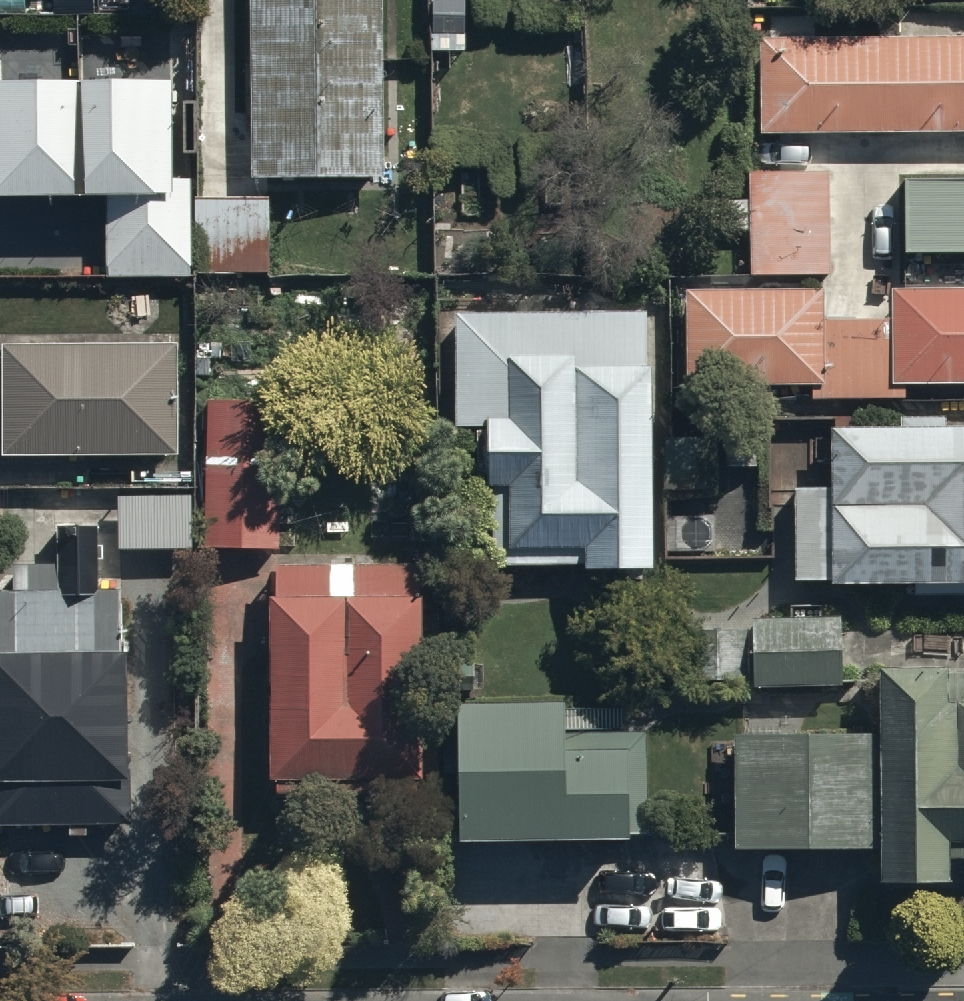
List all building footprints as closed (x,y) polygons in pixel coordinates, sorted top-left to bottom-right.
[(253,189),(374,190),(376,0),(255,0),(253,189)] [(763,137),(963,136),(963,44),(762,46),(763,137)] [(84,89),(0,90),(0,205),(86,204),(84,89)] [(84,89),(86,204),(112,203),(112,277),(196,277),(195,182),(178,183),(178,89),(84,89)] [(754,175),(758,282),(833,280),(829,172),(754,175)] [(901,182),(900,256),(943,257),(963,257),(963,182),(901,182)] [(275,204),(201,203),(200,280),(275,281),(275,204)] [(963,381),(963,293),(895,294),(896,319),(824,320),(824,296),(684,298),(686,385),(805,383),(806,401),(913,399),(913,381),(963,381)] [(648,586),(643,325),(450,329),(453,448),(480,448),(483,590),(580,588),(648,586)] [(177,345),(7,346),(8,457),(178,456),(177,345)] [(279,404),(213,403),(210,553),(275,554),(279,404)] [(789,591),(914,591),(914,608),(928,608),(958,608),(963,608),(963,434),(938,434),(938,423),(902,423),(902,434),(822,434),(822,494),(789,494),(789,574),(789,591)] [(705,448),(664,448),(664,496),(704,497),(705,448)] [(102,530),(62,530),(62,566),(18,566),(18,592),(0,592),(0,826),(74,826),(74,837),(93,837),(93,826),(137,826),(137,779),(129,779),(129,594),(102,593),(102,530)] [(276,571),(277,794),(430,794),(429,594),(398,594),(398,571),(276,571)] [(756,691),(847,690),(847,623),(756,624),(756,691)] [(745,635),(684,636),(685,664),(685,689),(745,688),(745,635)] [(733,859),(877,863),(876,889),(961,891),(962,864),(963,865),(963,681),(878,679),(877,743),(736,740),(734,849),(733,859)] [(464,714),(466,852),(635,850),(635,841),(647,840),(647,826),(647,776),(648,738),(570,739),(570,727),(570,715),(464,714)]
